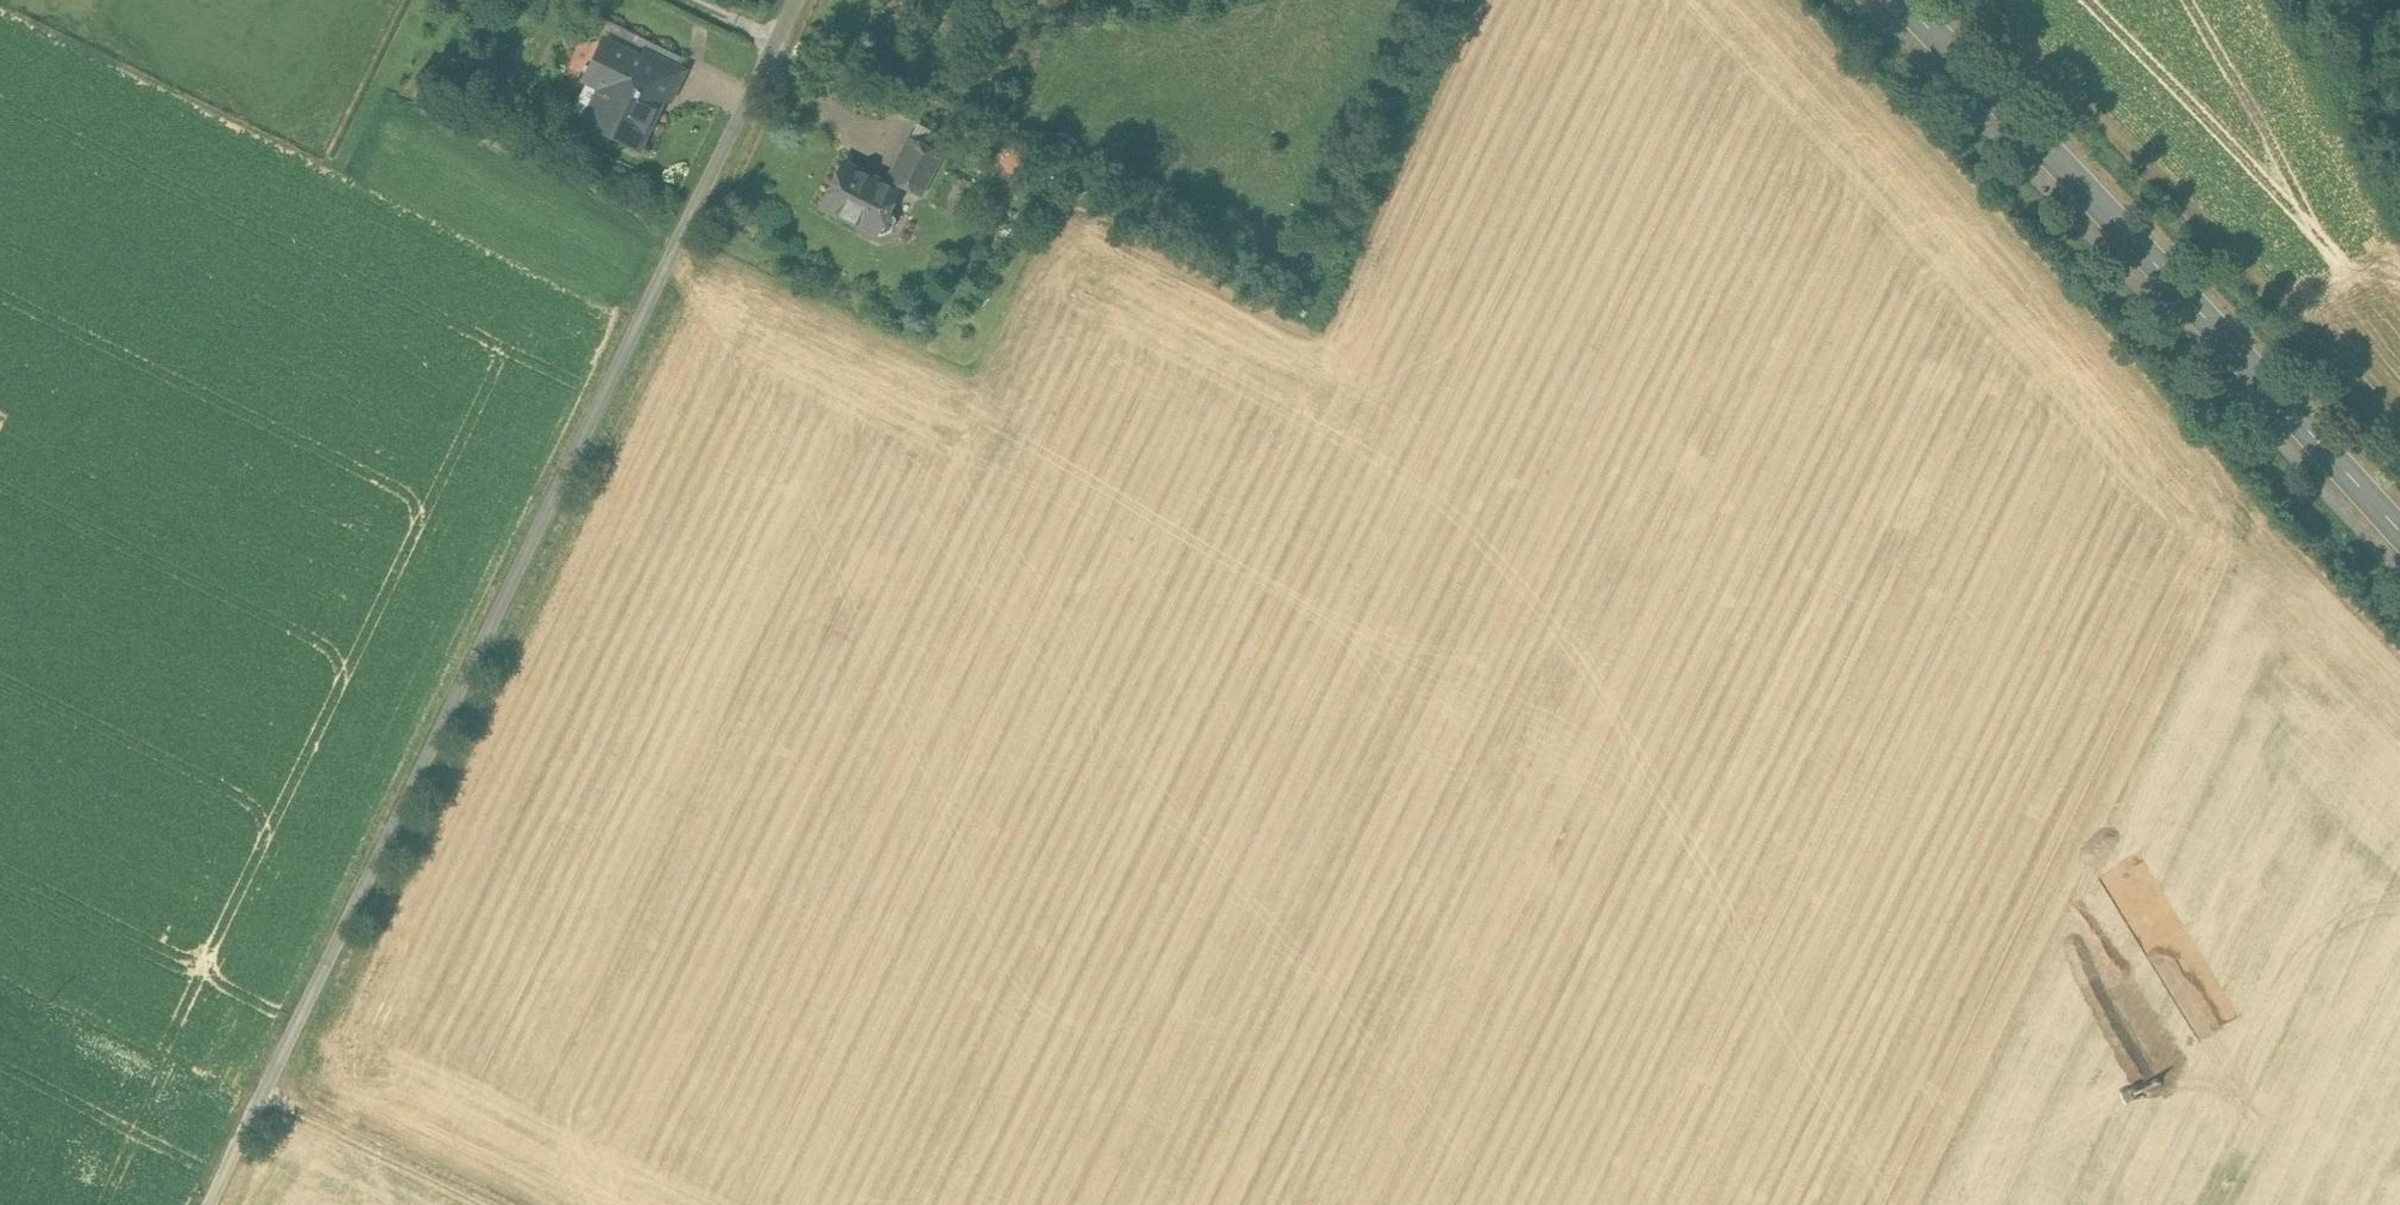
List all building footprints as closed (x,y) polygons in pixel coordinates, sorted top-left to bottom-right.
[(1094,18),(1077,10),(1072,21),(1089,29),(1094,18)] [(679,55),(639,36),(631,54),(643,60),(645,55),(673,68),(679,55)] [(631,54),(604,42),(585,81),(586,82),(572,111),(584,117),(583,119),(637,145),(662,94),(633,80),(643,60),(631,54)] [(673,68),(645,55),(643,60),(633,80),(662,94),(667,96),(679,71),(673,68)] [(936,133),(917,124),(910,138),(929,147),(936,133)] [(947,139),(936,133),(929,147),(940,153),(947,139)] [(910,138),(909,138),(889,178),(919,194),(940,153),(929,147),(910,138)] [(896,190),(843,162),(821,205),(879,234),(890,231),(895,220),(892,210),(887,208),(896,190)]
